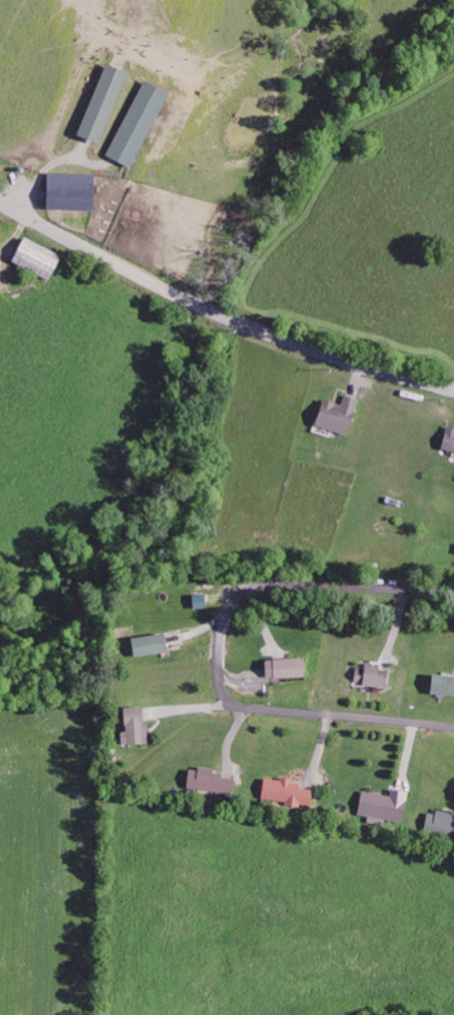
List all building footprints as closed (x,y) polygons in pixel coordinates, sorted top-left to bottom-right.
[(95,144),(123,72),(101,63),(73,136),(95,144)] [(104,157),(129,168),(165,92),(140,80),(104,157)] [(43,173),(42,209),(91,211),(92,174),(43,173)] [(56,253),(17,239),(8,264),(46,278),(56,253)] [(356,398),(342,394),(340,403),(318,398),(312,425),(348,434),(356,398)] [(441,428),(440,451),(453,452),(453,428),(441,428)] [(164,650),(160,631),(127,638),(132,657),(164,650)] [(303,676),(303,657),(262,657),(262,677),(303,676)] [(354,666),(351,681),(384,688),(388,668),(363,662),(362,667),(354,666)] [(453,695),(453,675),(427,674),(426,694),(453,695)] [(144,705),(121,707),(122,731),(120,732),(121,744),(146,743),(144,705)] [(185,768),(183,790),(227,793),(229,772),(185,768)] [(256,799),(305,806),(307,788),(295,787),(296,781),(260,776),(256,799)] [(386,796),(359,789),(354,814),(366,816),(364,822),(383,826),(385,819),(397,822),(404,791),(388,787),(386,796)] [(421,829),(453,836),(453,815),(425,809),(421,829)]
